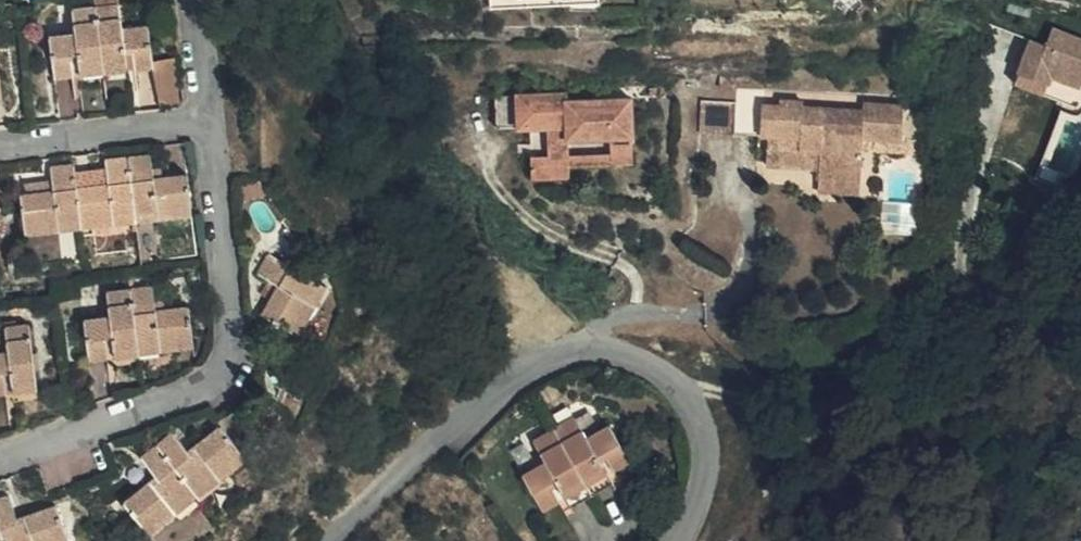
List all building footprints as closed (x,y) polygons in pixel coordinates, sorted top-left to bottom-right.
[(496,12),(604,5),(604,0),(496,0),(496,12)] [(1055,7),(1050,22),(1065,28),(1070,13),(1055,7)] [(114,10),(91,13),(97,67),(119,65),(118,53),(123,52),(125,72),(148,69),(144,30),(117,32),(114,10)] [(97,67),(91,13),(68,16),(71,40),(46,42),(50,81),(70,79),(68,59),(73,58),(74,70),(97,67)] [(1034,16),(1023,50),(1051,60),(1053,55),(1080,65),(1080,16),(1070,13),(1065,28),(1050,22),(1034,16)] [(1023,50),(1019,62),(1080,83),(1080,65),(1053,55),(1051,60),(1023,50)] [(119,65),(97,67),(99,75),(120,73),(119,65)] [(731,75),(731,66),(716,66),(715,75),(731,75)] [(97,67),(74,70),(75,78),(99,75),(97,67)] [(562,95),(586,93),(585,85),(561,87),(562,95)] [(773,91),(730,90),(729,123),(764,124),(763,152),(817,154),(816,164),(854,166),(855,130),(856,121),(893,122),(894,95),(894,87),(856,86),(856,94),(797,91),(798,87),(773,86),(773,91)] [(623,90),(586,93),(562,95),(561,87),(492,93),(495,127),(525,125),(525,117),(544,115),(544,123),(546,149),(546,152),(567,151),(566,133),(606,129),(608,147),(628,145),(623,90)] [(729,123),(730,90),(697,89),(696,123),(729,123)] [(925,96),(894,95),(893,122),(856,121),(855,130),(924,132),(925,96)] [(937,124),(938,113),(929,113),(928,123),(937,124)] [(525,117),(525,125),(544,123),(544,115),(525,117)] [(628,154),(628,145),(608,147),(567,151),(546,152),(546,149),(528,150),(530,176),(569,172),(567,159),(628,154)] [(141,153),(118,157),(125,211),(147,208),(148,220),(182,215),(175,174),(145,178),(141,153)] [(101,184),(66,189),(70,220),(71,230),(107,225),(105,214),(125,211),(118,157),(98,160),(101,184)] [(854,166),(816,164),(816,177),(854,178),(854,166)] [(70,220),(66,189),(63,166),(41,169),(44,192),(11,196),(17,238),(51,233),(50,222),(70,220)] [(147,208),(125,211),(127,223),(148,220),(147,208)] [(127,223),(125,211),(105,214),(107,225),(127,223)] [(71,230),(70,220),(50,222),(51,233),(71,230)] [(245,267),(313,278),(314,275),(254,249),(245,267)] [(291,329),(313,278),(245,267),(243,273),(264,283),(252,312),(291,329)] [(144,280),(123,283),(130,336),(149,333),(150,341),(184,337),(179,297),(147,301),(144,280)] [(130,336),(123,283),(98,287),(102,308),(75,311),(80,350),(101,348),(98,326),(104,326),(105,338),(130,336)] [(0,347),(0,386),(2,385),(0,365),(6,364),(8,377),(33,374),(26,318),(1,321),(4,347),(0,347)] [(149,333),(130,336),(131,343),(150,341),(149,333)] [(130,336),(105,338),(106,347),(131,343),(130,336)] [(34,381),(33,374),(8,377),(9,384),(34,381)] [(157,444),(191,486),(213,469),(219,477),(245,455),(220,424),(188,449),(174,431),(157,444)] [(596,448),(595,442),(584,448),(573,426),(534,446),(531,451),(541,470),(518,482),(537,519),(561,507),(556,497),(591,478),(596,469),(596,448)] [(608,436),(595,442),(596,448),(596,469),(591,478),(598,475),(602,486),(626,473),(608,436)] [(170,504),(191,486),(157,444),(141,457),(157,477),(125,502),(149,533),(176,512),(170,504)] [(213,469),(191,486),(199,498),(221,480),(219,477),(213,469)] [(598,475),(591,478),(570,516),(608,496),(602,486),(598,475)] [(570,516),(591,478),(556,497),(561,507),(566,517),(570,516)] [(199,498),(191,486),(170,504),(176,512),(178,515),(199,498)] [(0,494),(0,538),(1,540),(68,540),(55,501),(14,514),(7,492),(0,494)]
